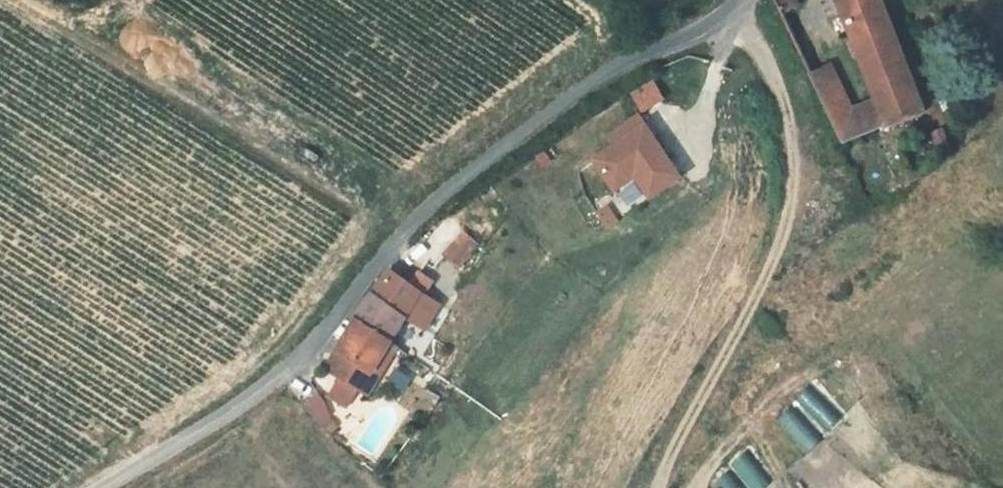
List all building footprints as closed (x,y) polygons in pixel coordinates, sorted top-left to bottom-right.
[(796,5),(793,0),(772,0),(780,15),(796,5)] [(924,113),(881,0),(838,0),(877,102),(886,125),(924,113)] [(858,135),(849,114),(828,69),(811,78),(842,140),(858,135)] [(639,113),(664,100),(653,79),(628,92),(639,113)] [(882,127),(886,125),(877,102),(849,114),(858,135),(882,127)] [(642,201),(679,177),(637,112),(602,135),(608,143),(586,157),(610,194),(630,181),(642,201)] [(478,219),(465,234),(478,246),(491,231),(478,219)] [(460,267),(478,246),(465,234),(446,255),(460,267)] [(406,314),(419,293),(389,272),(352,319),(354,321),(326,369),(360,390),(388,343),(406,314)] [(429,298),(419,293),(406,314),(415,320),(429,298)] [(394,347),(388,343),(360,390),(367,394),(394,347)] [(786,408),(783,425),(797,428),(801,411),(786,408)] [(714,472),(722,487),(771,487),(774,486),(757,451),(714,472)]
